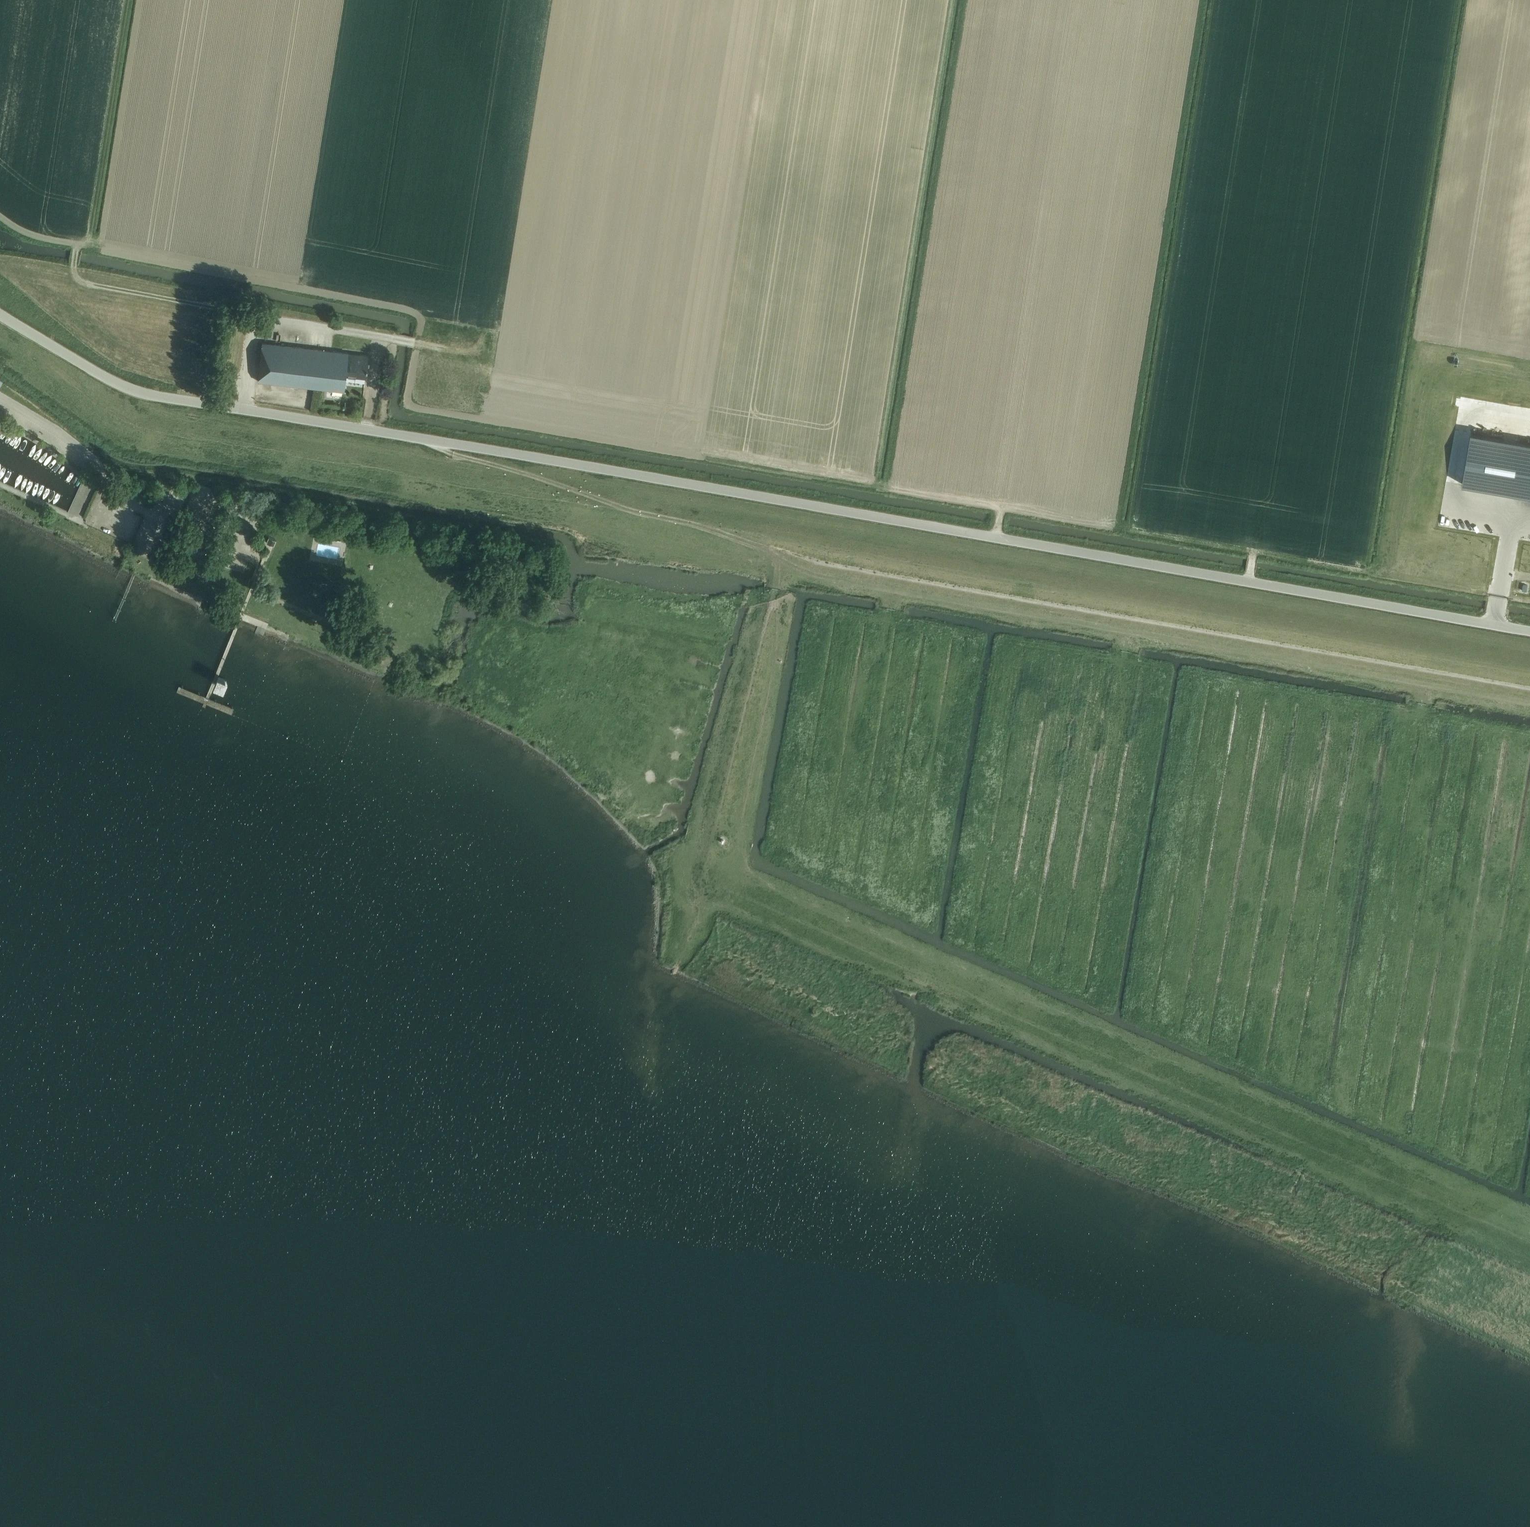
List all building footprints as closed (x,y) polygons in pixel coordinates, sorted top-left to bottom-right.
[(369,355),(348,353),(349,352),(263,342),(258,380),(344,390),(346,374),(367,377),(369,355)] [(268,537),(266,543),(275,546),(277,541),(268,537)] [(242,544),(241,550),(255,554),(256,548),(242,544)] [(1396,705),(1394,716),(1407,718),(1409,708),(1396,705)]
